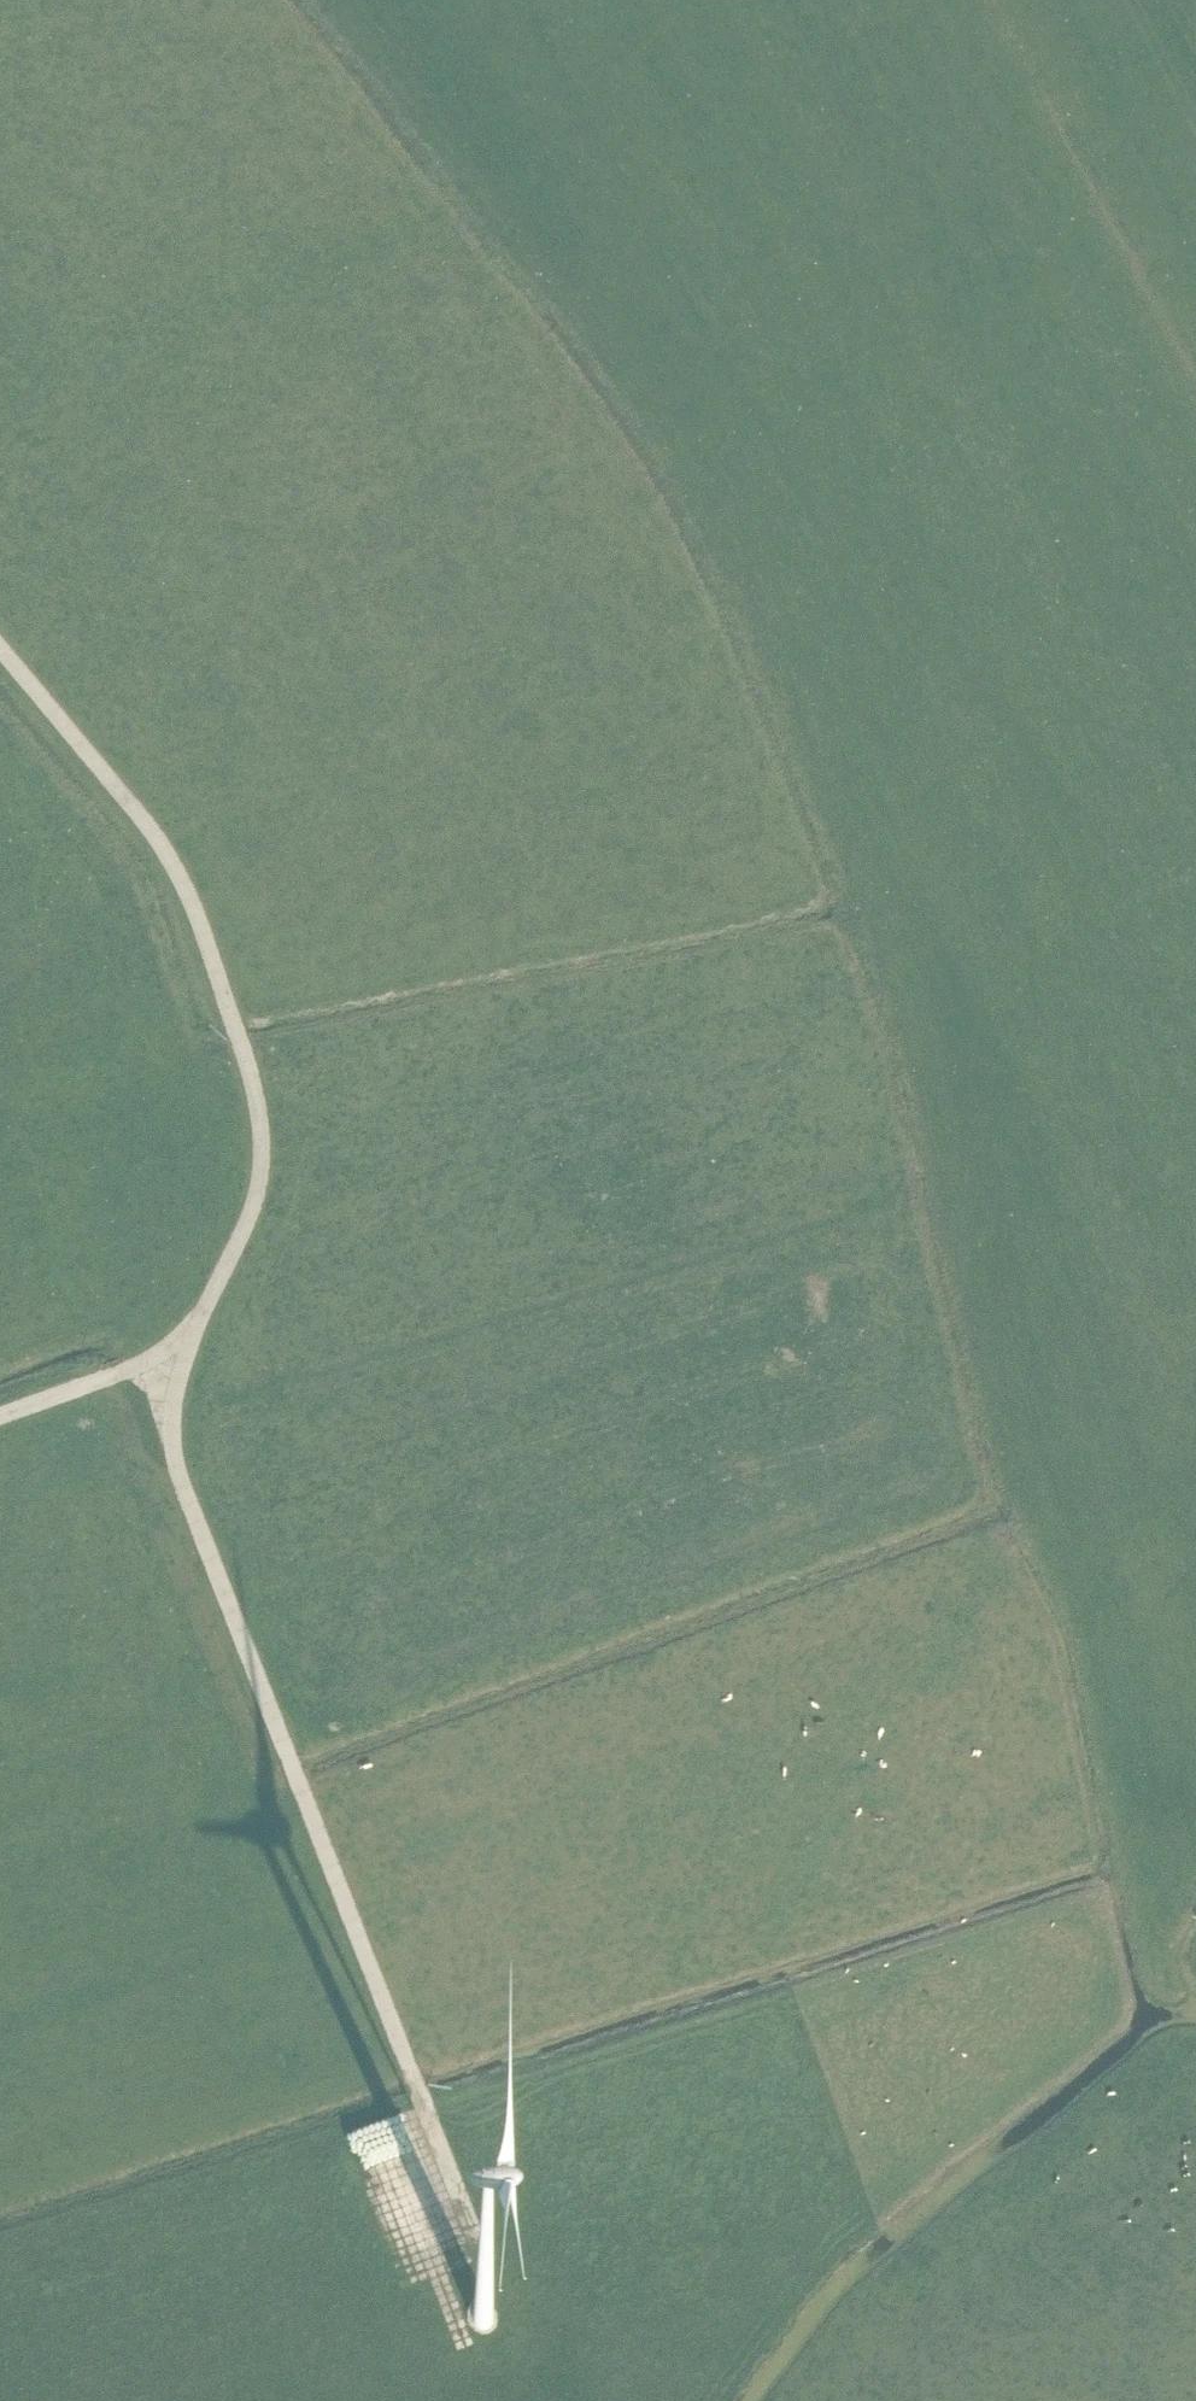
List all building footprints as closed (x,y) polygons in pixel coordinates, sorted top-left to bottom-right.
[(487,2309),(484,2308),(481,2308),(478,2309),(477,2310),(474,2312),(473,2314),(473,2316),(472,2318),(472,2321),(473,2323),(475,2326),(476,2327),(479,2329),(481,2330),(485,2330),(488,2328),(491,2327),(493,2324),(494,2322),(494,2319),(493,2315),(492,2312),(489,2310),(487,2309)]
